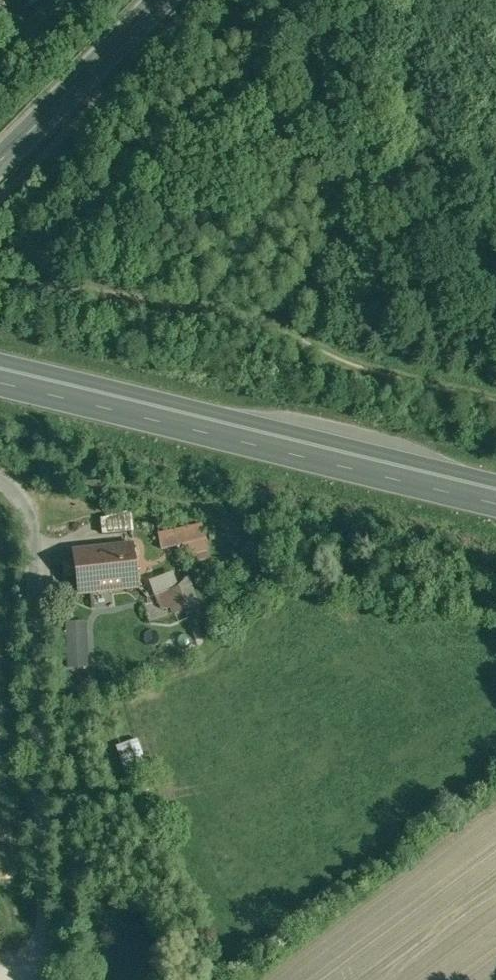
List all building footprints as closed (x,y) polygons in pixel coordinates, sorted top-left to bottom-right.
[(123,519),(102,521),(103,532),(124,530),(123,519)] [(203,526),(187,530),(176,533),(176,530),(158,534),(161,549),(178,546),(180,556),(207,549),(203,526)] [(133,544),(73,550),(74,561),(63,562),(65,577),(76,575),(78,594),(138,587),(133,544)] [(178,587),(166,591),(174,612),(185,608),(178,587)] [(66,621),(68,666),(89,665),(88,620),(66,621)] [(117,745),(131,783),(151,776),(137,737),(117,745)]
